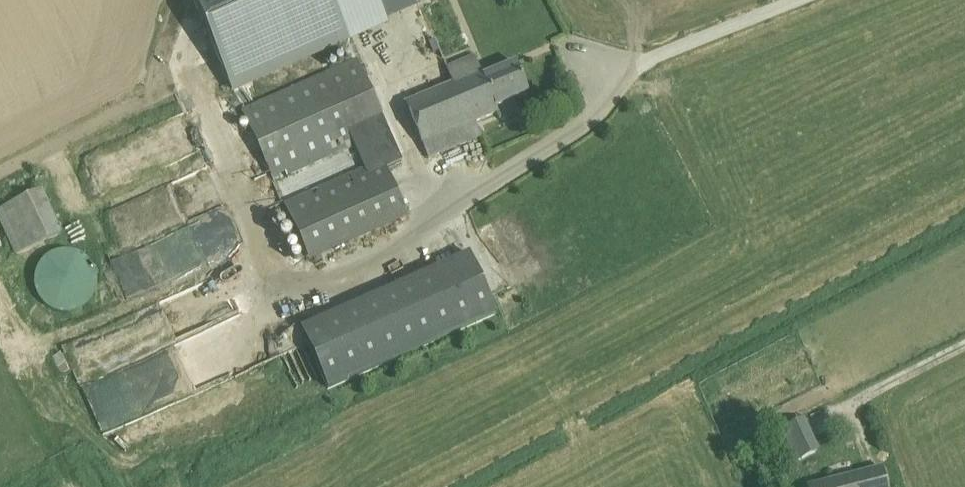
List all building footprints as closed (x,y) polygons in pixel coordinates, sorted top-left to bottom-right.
[(350,42),(331,0),(99,0),(65,15),(121,143),(350,42)] [(284,204),(317,279),(416,235),(387,169),(402,162),(357,59),(242,109),(274,181),(354,146),(364,169),(284,204)] [(516,64),(507,68),(484,78),(481,72),(405,104),(428,158),(482,136),(476,122),(499,113),(496,107),(529,94),(516,64)] [(15,255),(65,234),(45,189),(0,208),(0,221),(15,255)] [(83,256),(77,253),(69,251),(63,251),(56,252),(51,255),(45,258),(39,265),(36,272),(35,279),(34,287),(36,295),(40,301),(45,307),(51,311),(57,312),(65,313),(73,313),(80,310),(87,306),(91,300),(95,292),(97,283),(96,274),(93,267),(89,261),(83,256)] [(496,316),(469,253),(428,271),(455,333),(496,316)] [(785,441),(807,430),(802,420),(780,430),(785,441)] [(803,486),(887,486),(882,468),(803,486)]
